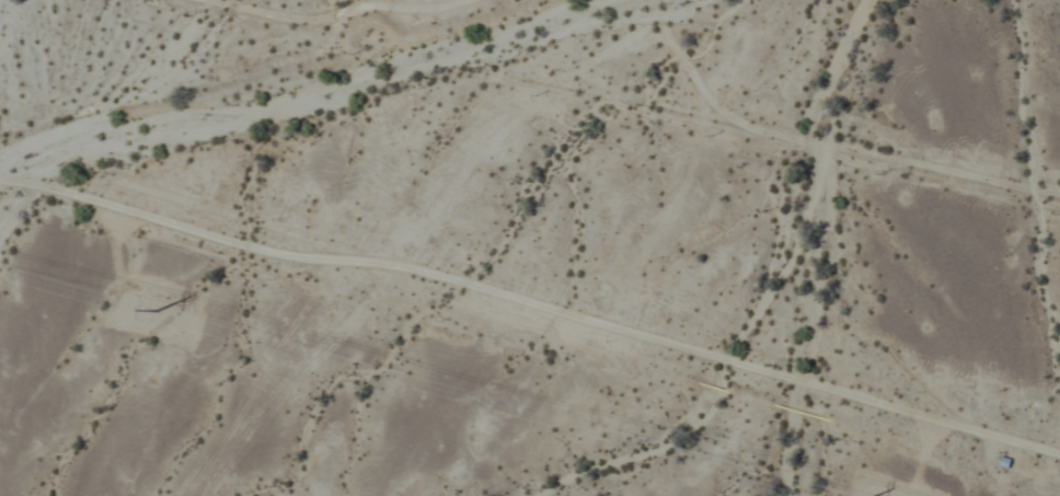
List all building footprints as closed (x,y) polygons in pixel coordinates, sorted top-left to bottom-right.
[(1003,457),(1014,460),(1011,470),(1000,465),(1003,457)]
